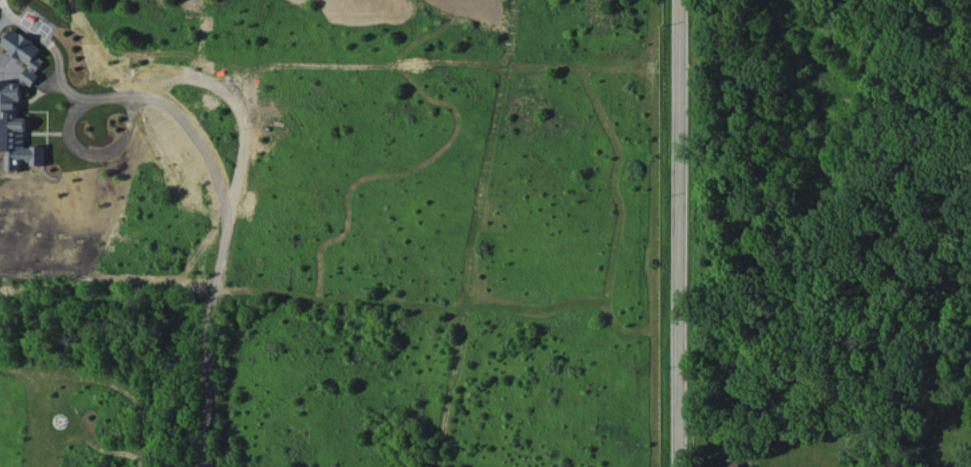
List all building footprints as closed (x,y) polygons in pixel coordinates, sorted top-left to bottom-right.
[(6,157),(6,168),(10,170),(22,170),(21,157),(34,165),(46,165),(46,146),(26,146),(26,117),(18,117),(18,100),(29,85),(33,84),(38,76),(38,70),(45,60),(37,55),(42,47),(12,28),(1,46),(30,65),(19,81),(0,81),(0,157),(6,157)] [(738,466),(739,459),(720,458),(720,466),(746,466),(738,466)]
